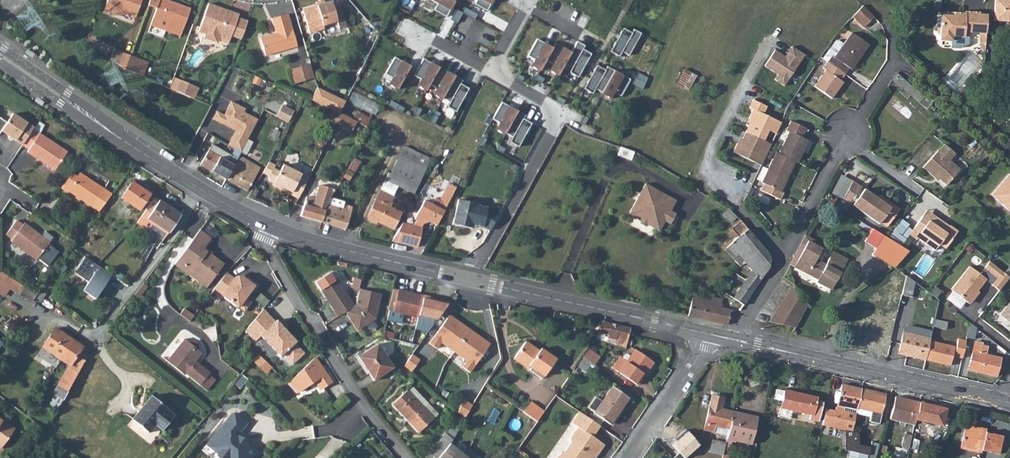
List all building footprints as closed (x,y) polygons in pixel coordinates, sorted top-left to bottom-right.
[(103,4),(134,15),(139,0),(105,0),(103,4)] [(146,4),(154,7),(149,23),(179,33),(189,6),(172,0),(148,0),(146,4)] [(303,9),(309,32),(324,27),(323,24),(336,20),(338,28),(346,25),(339,1),(333,3),(332,0),(331,0),(317,4),(317,5),(303,9)] [(452,0),(431,0),(438,4),(435,10),(447,17),(456,2),(452,0)] [(475,4),(487,11),(494,0),(477,0),(475,4)] [(1009,21),(1009,1),(1009,0),(994,0),(994,21),(1009,21)] [(228,41),(231,33),(237,16),(238,13),(228,9),(227,11),(216,7),(217,5),(208,2),(198,30),(206,33),(205,36),(215,39),(220,38),(228,41)] [(466,7),(464,11),(457,8),(451,19),(469,29),(478,13),(466,7)] [(861,8),(855,15),(866,23),(870,17),(861,8)] [(981,44),(985,44),(985,34),(985,27),(978,27),(979,14),(979,12),(965,12),(964,14),(953,13),(953,16),(949,16),(940,15),(940,25),(936,28),(936,33),(939,36),(939,41),(952,41),(952,36),(963,37),(964,33),(969,33),(979,33),(979,44),(981,44)] [(274,33),(261,36),(267,54),(298,45),(288,13),(272,18),(277,34),(274,35),(274,33)] [(986,15),(979,14),(978,27),(985,27),(986,15)] [(237,16),(231,33),(241,37),(247,20),(237,16)] [(629,56),(641,34),(633,30),(631,33),(623,28),(610,52),(619,57),(622,52),(629,56)] [(952,41),(952,48),(960,48),(969,45),(969,33),(964,33),(963,37),(952,36),(952,41)] [(859,61),(868,48),(850,36),(842,47),(833,59),(831,58),(827,64),(822,70),(825,72),(814,88),(832,100),(843,84),(841,82),(845,77),(849,70),(856,60),(859,61)] [(546,61),(553,48),(537,39),(528,56),(534,60),(531,66),(540,71),(546,61)] [(578,77),(591,54),(583,49),(585,46),(577,41),(571,52),(565,64),(572,67),(569,72),(578,77)] [(821,60),(827,64),(831,58),(833,59),(842,47),(834,42),(821,60)] [(565,64),(571,52),(555,44),(553,48),(546,61),(553,65),(550,71),(558,76),(565,64)] [(775,80),(785,86),(805,55),(792,46),(786,57),(775,50),(765,66),(779,75),(775,80)] [(35,54),(27,49),(24,53),(32,58),(35,54)] [(122,50),(118,62),(124,67),(129,53),(122,50)] [(129,53),(124,67),(137,72),(138,67),(135,65),(138,57),(129,53)] [(138,67),(137,72),(142,74),(144,69),(147,60),(138,57),(135,65),(138,67)] [(398,89),(410,65),(395,57),(385,73),(392,77),(389,84),(398,89)] [(430,84),(440,67),(424,58),(415,75),(421,79),(418,86),(427,90),(430,84)] [(311,62),(298,66),(302,80),(315,77),(311,62)] [(302,80),(298,66),(291,68),(296,82),(302,80)] [(602,93),(614,71),(607,67),(605,70),(597,66),(584,89),(593,94),(595,89),(602,93)] [(443,98),(456,76),(440,67),(430,84),(437,88),(434,94),(442,99),(443,98)] [(686,68),(678,83),(689,90),(697,74),(686,68)] [(621,97),(630,80),(614,71),(602,93),(601,94),(610,99),(614,92),(621,97)] [(469,89),(461,84),(463,80),(456,76),(443,98),(450,102),(447,107),(456,111),(469,89)] [(917,91),(901,77),(896,83),(912,97),(917,91)] [(182,81),(177,91),(191,97),(197,87),(182,81)] [(318,85),(311,99),(328,107),(333,109),(341,112),(348,100),(318,85)] [(355,90),(349,100),(376,114),(382,104),(355,90)] [(33,101),(41,106),(44,102),(36,97),(33,101)] [(734,151),(762,165),(782,123),(764,114),(768,106),(754,100),(750,108),(754,110),(750,118),(751,122),(747,131),(742,141),(738,143),(734,151)] [(236,148),(241,151),(255,126),(258,120),(244,112),(246,109),(232,101),(225,115),(218,111),(214,118),(236,130),(228,144),(236,148)] [(506,133),(518,111),(502,102),(493,119),(500,123),(496,130),(505,134),(506,133)] [(294,110),(282,105),(277,115),(287,121),(294,110)] [(338,119),(341,112),(333,109),(330,115),(338,119)] [(532,123),(524,119),(526,115),(518,111),(506,133),(513,137),(510,142),(519,147),(532,123)] [(344,114),(341,112),(338,119),(336,124),(343,128),(349,117),(344,114)] [(3,130),(24,145),(34,129),(35,127),(14,113),(3,130)] [(358,122),(349,117),(343,128),(352,133),(358,122)] [(34,129),(24,145),(30,149),(29,152),(57,170),(69,152),(49,140),(34,129)] [(791,130),(780,152),(777,151),(763,181),(766,182),(762,190),(781,199),(785,191),(782,190),(796,160),(799,162),(810,140),(791,130)] [(200,164),(212,170),(222,152),(212,146),(209,151),(208,150),(200,164)] [(939,151),(924,170),(936,180),(938,178),(948,187),(961,171),(951,163),(957,156),(945,146),(941,152),(939,151)] [(634,151),(620,147),(617,155),(631,160),(634,151)] [(222,152),(212,170),(227,179),(240,155),(241,151),(236,148),(231,157),(222,152)] [(240,155),(227,179),(248,191),(261,167),(240,155)] [(379,159),(371,155),(370,159),(377,163),(379,159)] [(401,156),(399,159),(425,171),(427,168),(401,156)] [(425,171),(399,159),(392,174),(389,173),(386,180),(398,186),(415,194),(425,171)] [(270,161),(263,173),(270,176),(274,168),(276,164),(270,161)] [(274,168),(270,176),(270,179),(271,182),(285,190),(284,191),(298,199),(310,176),(302,172),(301,174),(284,165),(281,171),(274,168)] [(73,172),(62,188),(69,193),(70,190),(100,210),(113,193),(81,172),(78,176),(73,172)] [(993,195),(1009,209),(1009,175),(993,195)] [(386,180),(381,191),(393,197),(398,186),(386,180)] [(845,198),(852,203),(864,187),(854,180),(845,198)] [(132,182),(122,197),(140,209),(150,194),(132,182)] [(403,223),(393,240),(399,242),(418,247),(420,236),(424,228),(422,227),(425,222),(431,222),(437,225),(448,203),(457,186),(449,182),(441,199),(436,196),(432,203),(425,200),(416,219),(417,220),(414,226),(403,223)] [(301,215),(322,222),(328,204),(328,203),(331,197),(337,188),(322,184),(317,198),(307,196),(301,215)] [(627,214),(639,221),(646,224),(658,231),(675,200),(644,184),(627,214)] [(866,189),(854,205),(881,224),(882,222),(889,227),(901,209),(886,199),(884,202),(866,189)] [(381,191),(368,217),(393,229),(402,212),(389,206),(394,197),(393,197),(381,191)] [(155,197),(137,223),(163,241),(171,231),(182,215),(155,197)] [(331,197),(328,203),(343,207),(344,205),(345,201),(331,197)] [(478,204),(458,199),(452,223),(462,226),(463,222),(472,225),(482,227),(489,231),(500,211),(478,205),(478,204)] [(328,204),(322,222),(346,229),(353,207),(344,205),(343,207),(328,203),(328,204)] [(928,212),(923,218),(931,224),(935,217),(928,212)] [(915,232),(912,237),(918,241),(919,239),(938,251),(942,245),(948,250),(959,232),(952,227),(950,230),(942,224),(943,222),(938,219),(935,217),(931,224),(923,218),(915,232)] [(17,221),(6,235),(12,240),(11,242),(36,261),(49,244),(38,236),(39,234),(24,224),(23,225),(17,221)] [(741,221),(734,227),(740,235),(748,229),(743,223),(741,221)] [(901,222),(890,237),(904,247),(912,237),(915,232),(901,222)] [(873,228),(867,237),(878,245),(884,235),(873,228)] [(737,238),(727,248),(736,257),(738,255),(741,257),(746,263),(753,271),(760,281),(769,268),(770,262),(770,258),(769,255),(748,229),(740,235),(737,238)] [(200,231),(175,265),(182,271),(187,264),(211,282),(225,265),(212,255),(205,250),(206,248),(212,240),(200,231)] [(894,267),(896,265),(909,251),(905,248),(905,249),(889,238),(884,235),(878,245),(875,250),(873,254),(894,267)] [(821,251),(807,243),(793,268),(817,280),(815,283),(830,290),(833,285),(836,285),(837,285),(839,284),(840,282),(840,280),(840,278),(839,277),(838,276),(843,267),(828,258),(824,266),(815,261),(821,251)] [(736,257),(733,260),(737,264),(741,257),(738,255),(736,257)] [(741,257),(737,264),(740,268),(746,263),(741,257)] [(88,282),(82,291),(96,300),(111,276),(83,259),(74,272),(88,282)] [(990,259),(985,266),(998,276),(992,284),(1000,290),(1009,277),(1009,276),(990,259)] [(187,264),(182,271),(207,289),(211,282),(187,264)] [(971,266),(952,289),(968,303),(971,303),(978,294),(978,291),(987,280),(980,274),(971,266)] [(980,274),(987,280),(992,284),(998,276),(985,266),(980,274)] [(753,271),(742,288),(748,292),(751,295),(760,281),(753,271)] [(10,276),(5,283),(32,301),(34,300),(36,295),(42,299),(44,296),(38,293),(39,291),(12,272),(10,276)] [(907,276),(900,272),(897,290),(903,291),(907,276)] [(227,273),(225,274),(218,283),(226,289),(234,278),(227,273)] [(259,285),(248,277),(246,279),(241,276),(240,277),(237,278),(235,277),(234,278),(226,289),(218,283),(215,288),(222,294),(222,295),(238,307),(239,306),(243,309),(246,308),(250,303),(249,300),(245,297),(250,291),(253,292),(259,285)] [(903,291),(902,296),(911,298),(915,282),(907,276),(903,291)] [(321,290),(338,316),(344,312),(354,305),(337,280),(321,290)] [(144,282),(135,294),(139,297),(148,285),(144,282)] [(39,291),(38,293),(44,296),(51,287),(46,283),(39,291)] [(793,285),(769,322),(794,328),(809,299),(793,285)] [(742,288),(734,299),(744,305),(749,299),(745,296),(748,292),(742,288)] [(354,305),(344,312),(349,319),(350,318),(358,330),(375,318),(380,294),(358,289),(355,305),(354,305)] [(423,297),(393,290),(388,311),(418,318),(419,316),(423,297)] [(695,293),(689,316),(702,319),(708,297),(698,294),(695,293)] [(268,305),(273,300),(266,294),(261,299),(268,305)] [(424,295),(423,297),(419,316),(437,320),(449,302),(424,295)] [(708,297),(702,319),(727,325),(731,311),(720,308),(712,306),(714,299),(708,297)] [(714,299),(712,306),(720,308),(722,301),(714,299)] [(1001,314),(1008,319),(1009,319),(1009,304),(1001,314)] [(266,307),(248,328),(257,339),(263,334),(282,355),(285,353),(294,363),(307,352),(297,342),(299,340),(279,318),(278,320),(266,307)] [(937,309),(935,321),(942,322),(944,310),(937,309)] [(492,344),(472,330),(450,315),(430,344),(437,349),(442,343),(468,362),(464,368),(471,373),(492,344)] [(600,321),(598,332),(607,334),(606,338),(614,339),(616,336),(618,337),(616,345),(625,348),(629,334),(630,328),(600,321)] [(40,325),(35,332),(43,338),(50,327),(42,322),(40,325)] [(970,323),(967,338),(974,340),(977,329),(970,323)] [(43,347),(60,359),(73,340),(55,329),(43,347)] [(384,332),(383,337),(419,346),(422,341),(384,332)] [(598,332),(596,339),(602,341),(602,338),(606,339),(606,338),(607,334),(598,332)] [(899,354),(926,361),(930,342),(930,340),(903,334),(899,354)] [(185,338),(168,360),(186,374),(188,372),(202,383),(211,372),(212,370),(202,363),(199,366),(195,363),(204,352),(199,349),(199,340),(191,342),(185,338)] [(930,342),(926,361),(950,367),(953,356),(962,359),(966,341),(958,339),(956,348),(930,342)] [(73,340),(60,359),(70,366),(65,374),(75,380),(90,352),(73,340)] [(975,342),(968,371),(996,377),(1000,359),(979,355),(982,344),(975,342)] [(527,343),(515,360),(544,380),(557,361),(542,350),(540,352),(527,343)] [(377,344),(359,357),(374,380),(393,367),(377,344)] [(44,348),(39,355),(54,365),(59,359),(44,348)] [(621,355),(613,367),(638,384),(653,362),(636,349),(628,360),(621,355)] [(590,350),(584,358),(595,366),(601,358),(590,350)] [(413,355),(405,366),(412,372),(420,361),(413,355)] [(315,358),(287,383),(295,392),(316,379),(323,388),(332,381),(315,358)] [(211,372),(202,383),(209,388),(218,377),(211,372)] [(65,374),(63,378),(73,383),(75,380),(65,374)] [(59,383),(57,387),(67,393),(73,383),(63,378),(59,375),(55,381),(59,383)] [(242,375),(235,384),(239,387),(246,378),(242,375)] [(302,397),(319,389),(316,383),(299,391),(302,397)] [(835,410),(826,408),(823,424),(844,429),(842,441),(849,443),(850,436),(857,408),(861,388),(843,384),(841,392),(837,391),(835,400),(835,402),(838,403),(837,407),(836,407),(835,410)] [(57,387),(53,394),(63,400),(67,393),(57,387)] [(596,397),(589,407),(595,411),(594,413),(610,424),(628,398),(613,387),(602,401),(596,397)] [(861,388),(857,408),(862,410),(862,415),(870,417),(868,427),(877,430),(880,419),(886,395),(861,388)] [(408,390),(393,405),(419,433),(435,420),(408,390)] [(783,401),(785,392),(777,390),(775,399),(783,401)] [(783,401),(781,408),(792,410),(811,414),(810,419),(819,422),(823,403),(816,401),(816,398),(785,391),(783,401)] [(152,442),(165,427),(177,413),(169,407),(170,406),(155,392),(130,422),(152,442)] [(53,394),(44,410),(47,412),(54,416),(63,400),(53,394)] [(333,405),(338,412),(350,401),(344,394),(333,405)] [(712,395),(709,406),(704,429),(713,432),(714,426),(729,429),(733,412),(721,408),(723,398),(712,395)] [(890,419),(914,424),(915,419),(919,403),(895,397),(890,419)] [(457,412),(465,419),(472,406),(465,401),(457,412)] [(919,403),(915,419),(922,421),(935,424),(942,426),(946,409),(919,403)] [(530,405),(524,414),(537,423),(538,422),(543,415),(530,405)] [(792,410),(781,408),(779,407),(777,417),(790,420),(792,410)] [(580,412),(572,423),(578,428),(571,438),(572,443),(564,454),(563,453),(560,457),(594,457),(597,457),(605,446),(593,437),(600,427),(580,412)] [(732,440),(752,444),(758,417),(733,412),(729,429),(726,442),(722,457),(728,457),(732,440)] [(236,413),(231,413),(206,444),(217,452),(215,455),(219,457),(250,457),(251,457),(257,452),(245,442),(243,443),(237,438),(237,435),(248,422),(236,413)] [(1,447),(16,427),(3,418),(2,419),(0,418),(0,446),(1,447)] [(985,431),(977,430),(978,426),(964,423),(959,448),(980,452),(980,450),(997,454),(1002,435),(992,432),(991,433),(985,431)] [(437,457),(439,457),(451,444),(453,439),(446,433),(430,452),(437,457)] [(902,446),(908,448),(911,435),(904,434),(902,446)] [(708,457),(722,457),(726,442),(712,439),(708,457)] [(869,455),(876,456),(879,443),(872,442),(869,455)] [(451,444),(439,457),(468,457),(451,444)]
